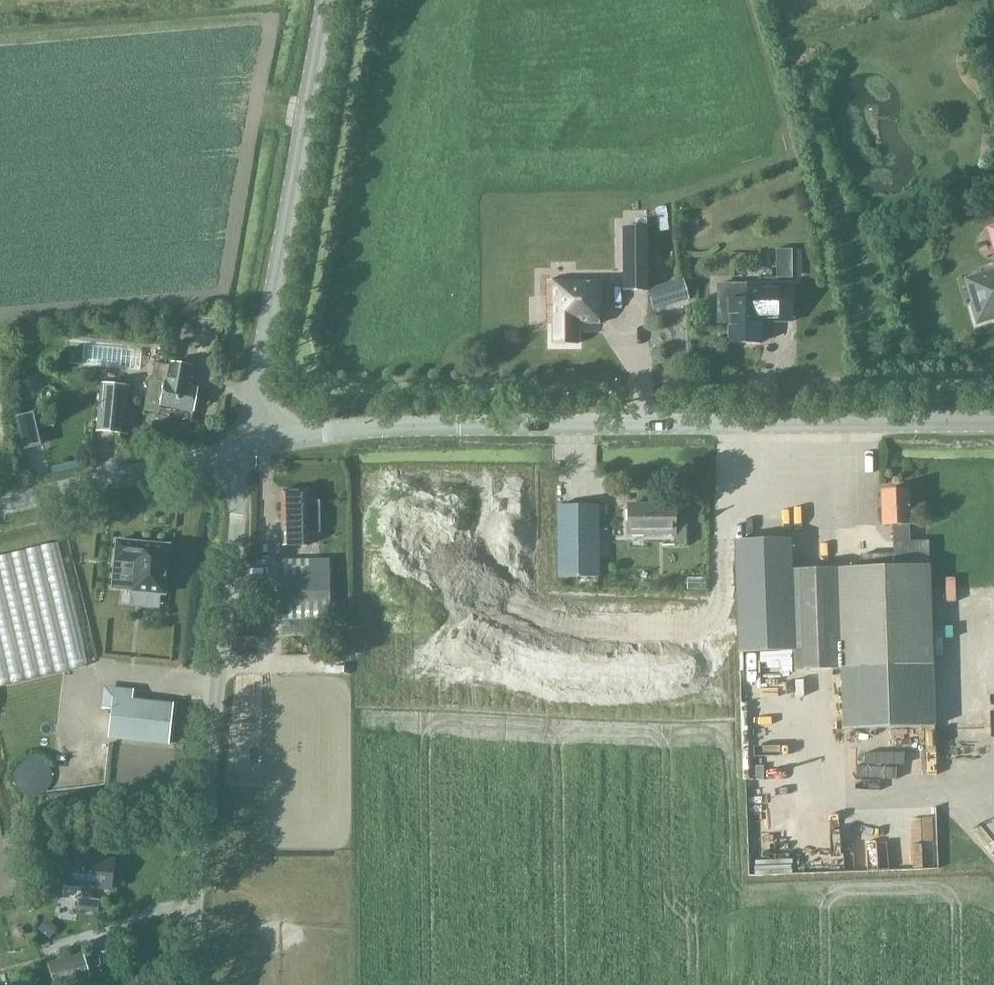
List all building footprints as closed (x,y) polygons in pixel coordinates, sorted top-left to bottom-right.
[(647,227),(623,227),(623,291),(647,291),(647,227)] [(969,281),(975,302),(971,303),(977,322),(993,317),(993,273),(969,281)] [(653,309),(688,299),(683,279),(648,290),(653,309)] [(550,343),(574,343),(574,324),(596,324),(596,310),(600,310),(600,280),(545,280),(545,324),(550,324),(550,343)] [(730,343),(760,343),(760,312),(791,312),(791,284),(759,284),(759,286),(747,286),(747,284),(717,284),(718,323),(730,323),(730,343)] [(192,411),(197,388),(188,386),(191,366),(171,362),(170,365),(154,362),(151,379),(148,379),(144,402),(192,411)] [(123,433),(127,387),(101,385),(97,430),(123,433)] [(308,502),(308,489),(280,489),(280,544),(307,544),(307,533),(318,533),(318,502),(308,502)] [(909,523),(908,491),(881,491),(882,524),(892,524),(893,553),(860,554),(861,567),(792,569),(791,538),(734,540),(738,652),(794,650),(795,679),(841,677),(843,729),(934,726),(934,725),(916,725),(914,666),(932,666),(927,540),(909,541),(908,523),(909,523)] [(598,514),(605,514),(605,506),(597,506),(597,504),(557,505),(558,577),(598,577),(598,514)] [(628,504),(628,535),(674,535),(674,545),(686,545),(686,521),(674,521),(674,504),(628,504)] [(116,541),(114,561),(134,563),(132,592),(164,594),(168,546),(136,543),(116,541)] [(281,607),(329,607),(329,559),(281,560),(281,607)] [(282,632),(304,633),(303,619),(281,619),(282,632)] [(264,690),(267,680),(260,678),(257,688),(264,690)] [(102,685),(99,707),(111,709),(108,737),(168,744),(172,704),(131,700),(132,688),(102,685)] [(67,772),(67,766),(65,761),(62,755),(58,751),(54,748),(48,745),(43,744),(38,744),(31,745),(26,747),(18,753),(15,758),(13,762),(12,767),(11,772),(12,777),(13,783),(15,787),(19,791),(22,794),(27,797),(33,799),(39,800),(43,800),(49,798),(56,794),(59,792),(61,789),(65,783),(67,777),(67,772)] [(62,883),(61,896),(77,898),(76,909),(97,911),(98,899),(89,898),(90,886),(111,888),(114,861),(65,855),(62,883)] [(93,984),(83,952),(47,963),(53,984),(90,984),(93,984)]
